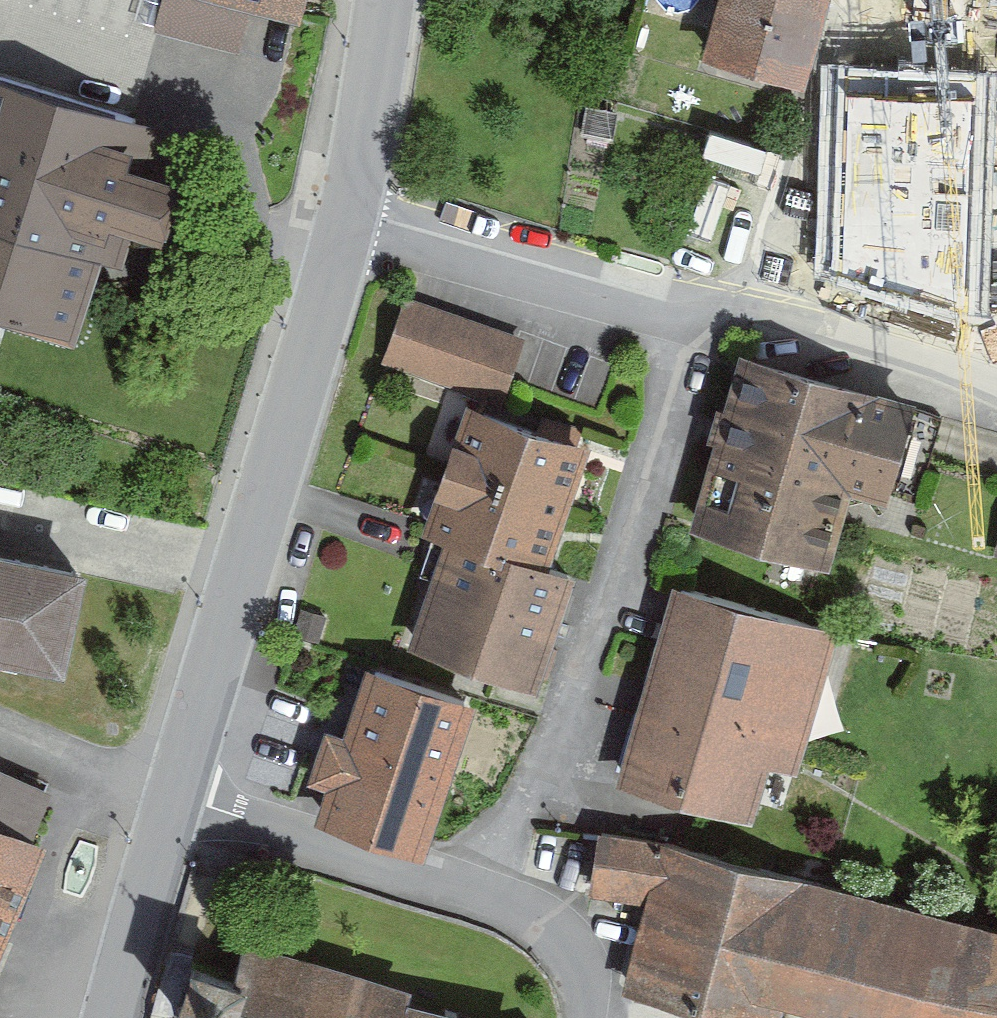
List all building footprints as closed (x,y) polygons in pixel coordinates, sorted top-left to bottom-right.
[(157,5),(145,47),(235,73),(250,21),(284,31),(293,0),(141,0),(157,5)] [(694,66),(807,85),(822,0),(706,0),(694,66)] [(821,16),(851,22),(791,308),(996,350),(996,0),(825,0),(821,16)] [(0,87),(0,340),(51,358),(94,239),(137,254),(160,188),(118,173),(132,135),(0,87)] [(513,332),(401,299),(386,350),(498,382),(513,332)] [(888,415),(733,370),(685,534),(840,579),(888,415)] [(578,454),(445,412),(408,529),(438,539),(540,571),(578,454)] [(540,571),(438,539),(404,645),(519,681),(552,575),(540,571)] [(43,675),(64,581),(0,567),(0,666),(43,675)] [(829,645),(668,600),(615,790),(777,835),(829,645)] [(448,710),(353,681),(310,821),(405,850),(448,710)] [(17,847),(38,798),(0,782),(0,840),(17,847)] [(30,853),(17,847),(0,840),(0,922),(30,853)] [(665,852),(627,999),(701,1017),(996,1017),(996,936),(665,852)] [(242,935),(235,966),(192,955),(177,1016),(186,1017),(528,1017),(529,1015),(408,986),(411,975),(242,935)]
